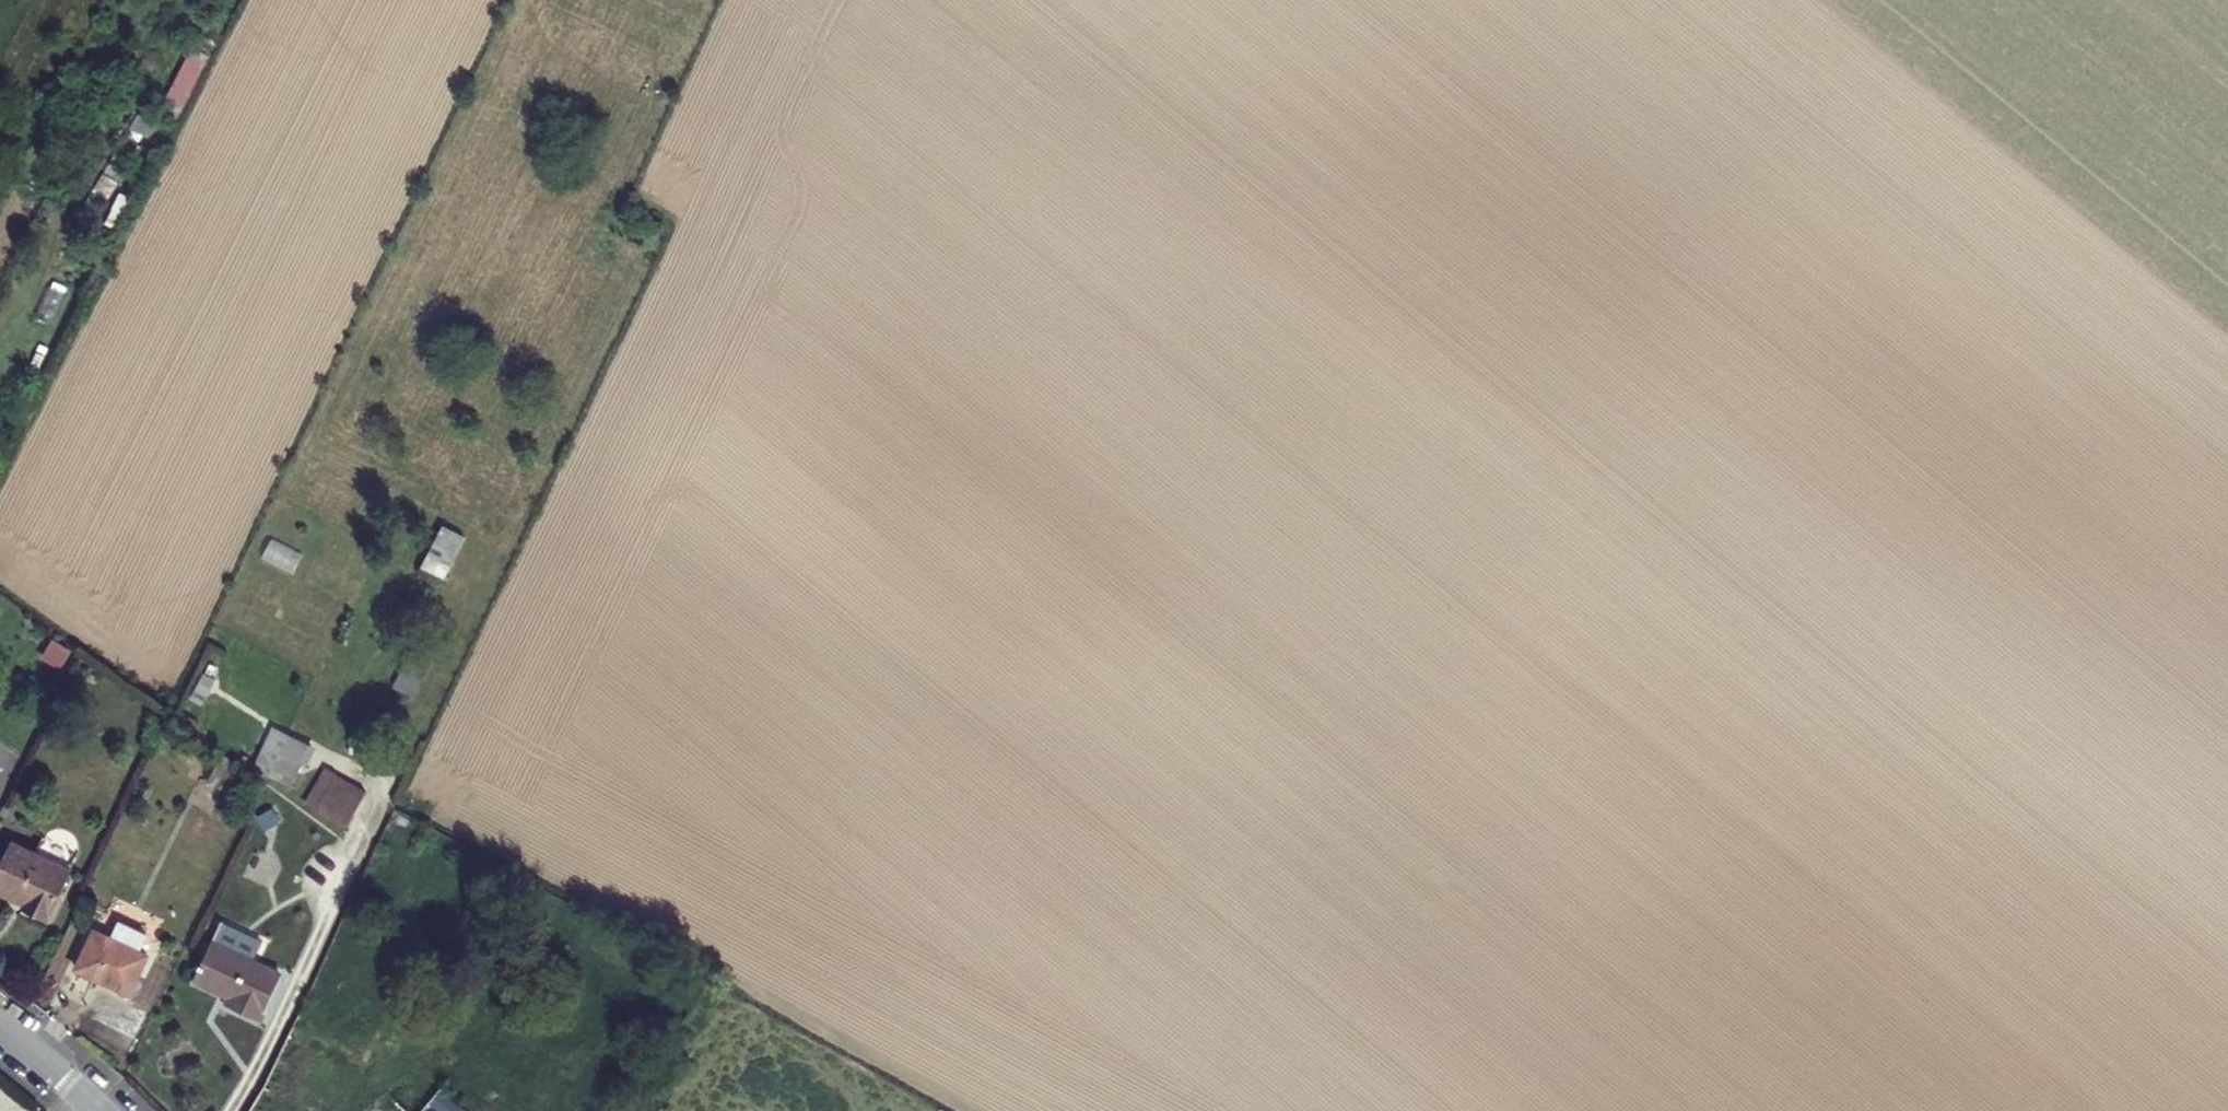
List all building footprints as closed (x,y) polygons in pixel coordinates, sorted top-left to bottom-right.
[(441,521),(422,562),(446,573),(466,532),(441,521)] [(405,651),(396,686),(416,692),(426,657),(405,651)] [(253,770),(292,782),(307,737),(268,724),(253,770)] [(346,822),(363,784),(320,766),(304,804),(346,822)] [(12,842),(0,866),(0,891),(27,904),(25,907),(47,917),(70,870),(12,842)] [(113,940),(142,952),(148,939),(119,926),(113,940)] [(142,952),(113,940),(94,931),(77,970),(130,993),(146,955),(142,952)] [(280,973),(211,940),(193,977),(229,995),(226,1003),(259,1018),(280,973)]
